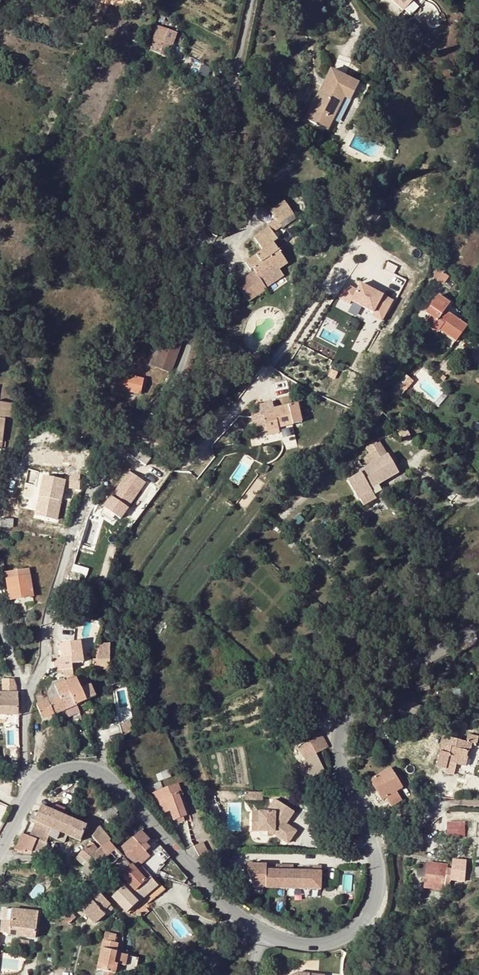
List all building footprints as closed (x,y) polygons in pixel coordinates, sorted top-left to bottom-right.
[(396,4),(391,0),(385,0),(383,2),(390,10),(396,4)] [(403,11),(412,2),(417,7),(424,0),(392,0),(403,11)] [(161,28),(152,53),(159,56),(169,31),(161,28)] [(306,119),(328,130),(344,98),(350,101),(358,84),(332,70),(306,119)] [(285,201),(270,212),(276,219),(279,224),(280,224),(293,214),(285,201)] [(280,224),(282,227),(283,228),(297,219),(293,214),(280,224)] [(280,224),(279,224),(276,219),(266,225),(268,228),(269,227),(273,233),(282,227),(280,224)] [(269,227),(268,228),(253,238),(262,251),(244,263),(250,272),(253,270),(257,275),(274,264),(276,268),(278,271),(287,264),(273,243),(277,240),(273,233),(269,227)] [(386,261),(383,268),(393,273),(396,267),(386,261)] [(257,275),(260,280),(276,268),(274,264),(257,275)] [(437,280),(442,273),(437,270),(432,277),(437,280)] [(442,273),(437,280),(443,285),(448,278),(442,273)] [(356,288),(344,281),(337,294),(349,301),(350,299),(373,311),(372,314),(380,319),(391,299),(360,281),(356,288)] [(235,298),(227,297),(226,308),(233,310),(235,298)] [(437,297),(425,313),(430,317),(425,325),(437,334),(439,331),(455,342),(466,326),(445,311),(449,305),(437,297)] [(158,360),(165,340),(159,338),(152,358),(158,360)] [(165,340),(158,360),(152,358),(150,365),(171,372),(181,345),(165,340)] [(119,375),(116,389),(139,395),(143,381),(119,375)] [(252,416),(255,433),(267,430),(301,423),(297,404),(273,409),(272,402),(259,405),(252,416)] [(0,403),(0,416),(6,417),(13,418),(15,405),(0,403)] [(365,449),(369,455),(378,449),(375,444),(365,449)] [(366,466),(362,468),(378,483),(395,474),(384,456),(380,449),(378,449),(369,455),(373,462),(366,466)] [(143,465),(147,457),(135,451),(131,459),(143,465)] [(366,466),(373,462),(369,455),(361,459),(366,466)] [(159,475),(165,467),(160,463),(154,472),(159,475)] [(370,488),(378,483),(362,468),(356,472),(357,473),(344,481),(355,499),(367,493),(368,492),(367,490),(366,487),(369,485),(370,488)] [(128,473),(111,496),(128,507),(144,484),(128,473)] [(67,477),(68,486),(79,485),(78,476),(67,477)] [(41,490),(35,516),(55,521),(63,487),(55,485),(53,493),(41,490)] [(14,506),(17,494),(8,492),(8,490),(3,488),(0,499),(0,507),(13,511),(14,506)] [(17,494),(14,506),(21,508),(22,501),(27,501),(28,497),(29,497),(30,490),(22,488),(21,491),(18,490),(17,494)] [(360,507),(371,501),(367,493),(355,499),(360,507)] [(13,520),(13,516),(12,515),(13,511),(0,507),(0,516),(0,518),(13,520)] [(12,528),(13,520),(0,518),(0,522),(0,527),(12,528)] [(5,574),(10,601),(32,597),(28,571),(5,574)] [(96,643),(96,657),(104,658),(106,644),(96,643)] [(76,657),(68,658),(59,659),(53,660),(54,671),(62,670),(63,677),(72,676),(71,669),(78,669),(76,657)] [(104,658),(96,657),(96,660),(93,660),(92,673),(103,673),(104,658)] [(2,690),(15,690),(15,678),(2,678),(2,690)] [(421,678),(407,685),(411,691),(422,685),(421,681),(423,680),(421,678)] [(75,679),(64,683),(75,706),(86,701),(80,689),(75,679)] [(64,710),(53,687),(51,682),(37,688),(38,691),(34,692),(37,704),(35,705),(41,719),(64,710)] [(53,687),(64,710),(67,718),(79,713),(75,706),(64,683),(53,687)] [(95,696),(90,685),(80,689),(86,701),(88,700),(95,696)] [(16,694),(0,694),(0,715),(18,715),(18,701),(16,701),(16,694)] [(418,707),(400,701),(398,709),(416,715),(418,707)] [(320,722),(324,709),(308,704),(304,717),(320,722)] [(18,715),(0,715),(0,723),(18,723),(18,715)] [(459,721),(451,721),(451,734),(459,734),(459,721)] [(311,728),(314,733),(320,730),(317,725),(311,728)] [(304,759),(301,761),(313,778),(326,770),(317,753),(329,746),(320,730),(314,733),(312,734),(309,729),(299,733),(305,744),(298,748),(304,759)] [(465,742),(441,736),(435,766),(445,769),(446,762),(465,766),(470,743),(476,744),(478,737),(467,734),(465,742)] [(367,781),(379,800),(384,797),(387,802),(396,796),(394,791),(401,786),(388,767),(367,781)] [(167,770),(160,772),(163,779),(170,776),(167,770)] [(373,804),(379,800),(367,781),(363,784),(373,804)] [(173,820),(175,819),(181,817),(186,815),(179,796),(182,795),(178,783),(152,793),(157,806),(160,805),(162,813),(169,810),(173,820)] [(295,830),(285,823),(278,819),(281,815),(287,819),(293,811),(274,798),(266,812),(251,811),(251,831),(257,831),(267,831),(267,833),(274,833),(288,842),(295,830)] [(49,837),(57,840),(60,833),(65,817),(62,816),(65,809),(53,805),(51,811),(41,806),(40,809),(38,813),(33,811),(29,820),(34,822),(52,829),(49,837)] [(285,823),(287,819),(281,815),(278,819),(285,823)] [(65,817),(60,833),(66,836),(73,820),(65,817)] [(66,836),(79,841),(86,826),(73,820),(66,836)] [(49,837),(52,829),(34,822),(33,824),(29,836),(36,839),(46,843),(49,837)] [(446,836),(463,836),(463,823),(446,823),(446,836)] [(110,840),(99,826),(91,837),(101,847),(109,841),(110,840)] [(122,846),(117,851),(122,856),(130,865),(131,864),(134,864),(146,853),(145,852),(150,847),(146,843),(149,840),(141,831),(132,839),(132,837),(122,846)] [(17,844),(14,853),(22,854),(22,852),(24,852),(25,850),(31,852),(30,854),(39,854),(42,854),(46,843),(36,839),(29,836),(22,833),(17,844)] [(100,863),(107,870),(122,856),(117,851),(109,841),(101,847),(108,856),(100,863)] [(202,841),(193,846),(199,858),(208,854),(202,841)] [(92,867),(98,861),(100,863),(108,856),(101,847),(98,850),(94,845),(89,849),(86,847),(78,856),(85,862),(92,867)] [(162,863),(169,857),(159,846),(153,853),(162,863)] [(134,864),(143,867),(152,859),(146,853),(134,864)] [(75,859),(82,865),(85,862),(78,856),(75,859)] [(130,865),(122,856),(107,870),(111,874),(115,870),(119,875),(130,865)] [(449,881),(464,882),(465,857),(451,856),(450,868),(427,867),(427,877),(425,876),(424,886),(449,888),(449,881)] [(81,871),(88,877),(100,863),(98,861),(92,867),(85,862),(82,865),(80,867),(83,869),(81,871)] [(247,864),(247,870),(254,886),(266,886),(266,887),(321,888),(321,864),(313,864),(313,870),(293,869),(293,864),(276,864),(276,869),(266,869),(266,862),(257,862),(257,864),(247,864)] [(131,864),(130,865),(119,875),(120,876),(127,884),(126,886),(123,883),(122,885),(121,886),(122,887),(117,892),(111,897),(120,907),(126,913),(138,902),(131,895),(145,881),(149,885),(153,881),(142,868),(138,871),(133,866),(134,864),(131,864)] [(116,879),(120,876),(119,875),(115,870),(111,874),(116,879)] [(138,902),(158,886),(153,881),(149,885),(145,881),(131,895),(138,902)] [(77,887),(82,892),(86,888),(81,883),(77,887)] [(107,884),(101,890),(111,898),(111,897),(117,892),(107,884)] [(112,909),(93,888),(76,903),(95,923),(104,914),(105,915),(112,909)] [(34,938),(37,913),(11,910),(2,909),(0,921),(0,925),(0,932),(6,933),(8,933),(8,936),(30,938),(34,938)] [(95,974),(96,974),(108,974),(108,972),(115,973),(117,963),(114,963),(116,952),(118,943),(114,943),(116,935),(105,933),(95,974)]
